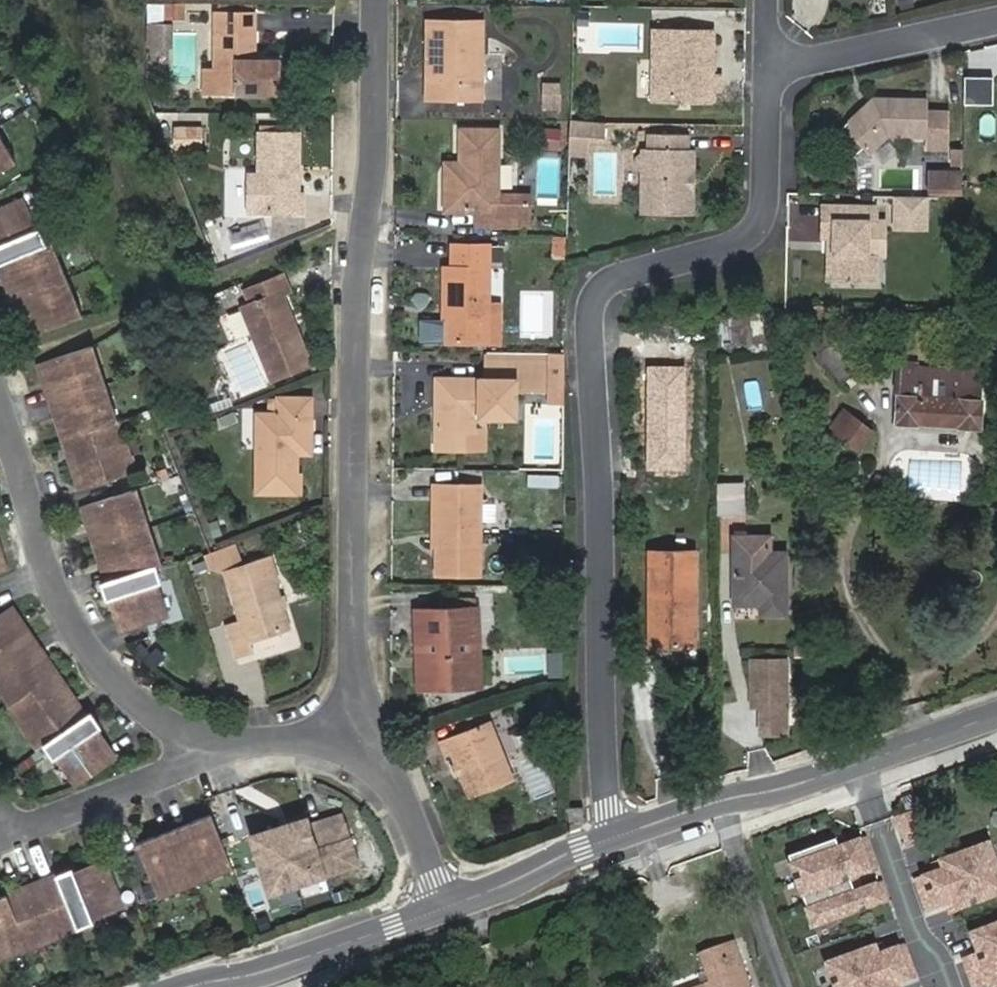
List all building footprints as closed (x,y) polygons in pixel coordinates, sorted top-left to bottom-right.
[(165,16),(182,17),(183,2),(165,2),(165,16)] [(256,14),(216,13),(215,66),(221,76),(221,86),(238,87),(238,94),(279,95),(280,61),(255,60),(250,60),(250,51),(255,45),(256,14)] [(427,20),(426,80),(434,80),(435,21),(427,20)] [(434,80),(426,80),(425,101),(482,101),(483,21),(435,21),(434,80)] [(175,24),(148,22),(147,47),(173,48),(175,24)] [(711,79),(713,35),(655,33),(653,103),(720,106),(721,79),(711,79)] [(205,71),(204,93),(221,94),(221,86),(221,76),(215,66),(215,71),(205,71)] [(562,111),(564,83),(544,82),(542,109),(562,111)] [(971,103),(996,105),(996,87),(996,86),(972,84),(971,103)] [(221,86),(221,94),(238,94),(238,87),(221,86)] [(928,106),(880,106),(880,111),(871,119),(859,118),(850,126),(850,137),(873,160),(888,143),(927,144),(928,106)] [(880,111),(880,106),(872,106),(859,118),(871,119),(880,111)] [(175,146),(202,146),(202,125),(175,125),(175,146)] [(542,150),(562,150),(562,127),(542,127),(542,150)] [(478,226),(520,227),(521,197),(498,196),(499,131),(461,130),(461,164),(460,174),(446,173),(445,211),(478,212),(478,226)] [(297,195),(297,180),(293,177),(293,169),(297,166),(298,134),(259,134),(258,175),(249,176),(248,212),(301,212),(302,195),(297,195)] [(693,180),(698,180),(699,153),(692,153),(692,137),(657,137),(657,152),(649,153),(649,159),(649,176),(648,220),(698,219),(699,192),(693,192),(693,180)] [(16,163),(7,149),(1,152),(0,151),(0,173),(16,163)] [(446,164),(446,173),(460,174),(461,164),(446,164)] [(951,169),(928,169),(928,195),(951,195),(951,169)] [(530,197),(521,197),(520,227),(529,227),(530,197)] [(929,231),(930,197),(893,197),(893,231),(929,231)] [(4,263),(13,285),(6,287),(13,303),(19,301),(27,321),(21,323),(28,340),(76,321),(66,297),(73,294),(67,279),(60,282),(51,261),(57,258),(50,243),(46,244),(39,229),(35,231),(23,202),(0,210),(0,265),(4,263)] [(835,244),(835,290),(879,291),(879,262),(869,262),(869,228),(879,228),(880,211),(824,210),(823,227),(831,227),(830,244),(835,244)] [(443,341),(487,342),(487,300),(488,246),(453,245),(453,268),(444,268),(444,306),(443,341)] [(67,279),(57,258),(51,261),(60,282),(67,279)] [(0,265),(0,272),(6,287),(13,285),(4,263),(0,265)] [(281,310),(287,308),(281,293),(287,290),(282,275),(244,291),(249,303),(241,306),(271,379),(308,364),(295,329),(289,331),(281,310)] [(83,318),(73,294),(66,297),(76,321),(83,318)] [(499,300),(487,300),(487,342),(498,342),(499,300)] [(13,303),(21,323),(27,321),(19,301),(13,303)] [(295,329),(287,308),(281,310),(289,331),(295,329)] [(689,361),(689,342),(657,341),(656,360),(689,361)] [(842,345),(825,350),(835,384),(852,379),(842,345)] [(94,373),(100,370),(93,347),(87,349),(94,373)] [(110,401),(100,370),(94,373),(87,349),(35,367),(40,384),(48,382),(54,402),(61,422),(54,424),(65,458),(71,457),(77,475),(72,477),(76,492),(133,474),(129,460),(123,461),(116,442),(122,440),(117,422),(110,424),(104,403),(110,401)] [(569,353),(552,354),(553,365),(486,364),(485,380),(435,379),(435,450),(461,450),(461,432),(474,432),(473,419),(513,420),(514,390),(552,392),(552,403),(568,403),(569,353)] [(919,365),(900,364),(896,425),(981,430),(985,373),(919,369),(919,365)] [(686,366),(647,366),(647,473),(686,473),(686,366)] [(48,405),(54,402),(48,382),(40,384),(48,405)] [(296,439),(309,440),(310,399),(277,398),(277,413),(257,413),(257,491),(295,492),(295,453),(295,452),(296,439)] [(117,422),(110,401),(104,403),(110,424),(117,422)] [(48,405),(54,424),(61,422),(54,402),(48,405)] [(828,429),(838,436),(852,415),(843,409),(828,429)] [(852,415),(838,436),(857,450),(872,429),(852,415)] [(309,454),(309,440),(296,439),(295,452),(295,453),(309,454)] [(129,460),(122,440),(116,442),(123,461),(129,460)] [(65,458),(72,477),(77,475),(71,457),(65,458)] [(478,576),(480,487),(436,487),(434,576),(478,576)] [(717,520),(743,520),(744,489),(717,488),(717,520)] [(138,514),(144,513),(136,489),(130,492),(138,514)] [(149,528),(144,513),(138,514),(130,492),(80,508),(86,526),(92,523),(100,544),(93,546),(98,563),(106,561),(113,581),(105,583),(99,585),(105,603),(111,602),(121,632),(165,619),(154,587),(160,585),(155,568),(160,566),(156,550),(150,552),(143,530),(149,528)] [(86,526),(93,546),(100,544),(92,523),(86,526)] [(156,550),(149,528),(143,530),(150,552),(156,550)] [(233,544),(204,553),(209,567),(223,569),(225,574),(241,568),(233,544)] [(732,550),(732,558),(742,558),(742,549),(732,550)] [(648,556),(648,648),(691,648),(691,556),(648,556)] [(225,627),(235,656),(249,651),(247,642),(287,628),(271,581),(274,580),(267,558),(241,568),(225,574),(231,593),(230,594),(239,622),(225,627)] [(742,558),(732,558),(731,608),(760,609),(760,618),(784,618),(784,558),(742,558)] [(98,563),(105,583),(113,581),(106,561),(98,563)] [(75,785),(114,760),(95,733),(100,729),(90,713),(84,717),(79,720),(69,704),(73,700),(44,658),(38,662),(28,645),(16,627),(22,624),(11,607),(0,615),(0,687),(10,703),(5,707),(14,721),(20,717),(31,735),(26,738),(35,751),(42,746),(52,761),(57,758),(75,785)] [(422,687),(440,687),(439,682),(462,681),(462,685),(479,685),(476,614),(419,616),(422,687)] [(33,641),(22,624),(16,627),(28,645),(33,641)] [(33,641),(28,645),(38,662),(44,658),(33,641)] [(753,736),(792,736),(793,658),(754,657),(753,736)] [(5,707),(10,703),(0,687),(0,700),(5,707)] [(84,717),(73,700),(69,704),(79,720),(84,717)] [(14,721),(26,738),(31,735),(20,717),(14,721)] [(454,765),(459,776),(467,799),(510,780),(487,722),(438,741),(445,758),(451,756),(454,765)] [(453,778),(459,776),(454,765),(449,767),(453,778)] [(206,872),(227,863),(208,815),(192,822),(192,823),(195,828),(174,836),(156,843),(152,838),(135,845),(153,893),(176,884),(178,891),(208,879),(206,872)] [(343,869),(353,853),(348,839),(316,850),(306,818),(250,835),(267,891),(343,869)] [(172,830),(174,836),(195,828),(192,823),(192,822),(172,830)] [(156,843),(174,836),(172,830),(152,838),(156,843)] [(861,835),(784,862),(798,902),(875,875),(861,835)] [(912,863),(930,919),(996,897),(996,873),(986,839),(912,863)] [(358,865),(353,853),(343,869),(350,867),(358,865)] [(208,879),(230,870),(227,863),(206,872),(208,879)] [(0,898),(0,960),(4,959),(1,953),(24,944),(26,950),(43,943),(40,937),(57,930),(60,936),(92,923),(90,918),(120,906),(104,864),(73,876),(71,870),(54,876),(56,883),(39,890),(37,883),(0,898)] [(54,876),(37,883),(39,890),(56,883),(54,876)] [(155,899),(178,891),(176,884),(153,893),(155,899)] [(875,884),(802,909),(807,930),(883,907),(875,884)] [(951,933),(970,986),(996,986),(996,918),(951,933)] [(43,943),(60,936),(57,930),(40,937),(43,943)] [(821,959),(831,986),(917,986),(899,933),(821,959)] [(739,943),(701,957),(706,975),(710,986),(754,986),(739,943)] [(4,959),(26,950),(24,944),(1,953),(4,959)]
